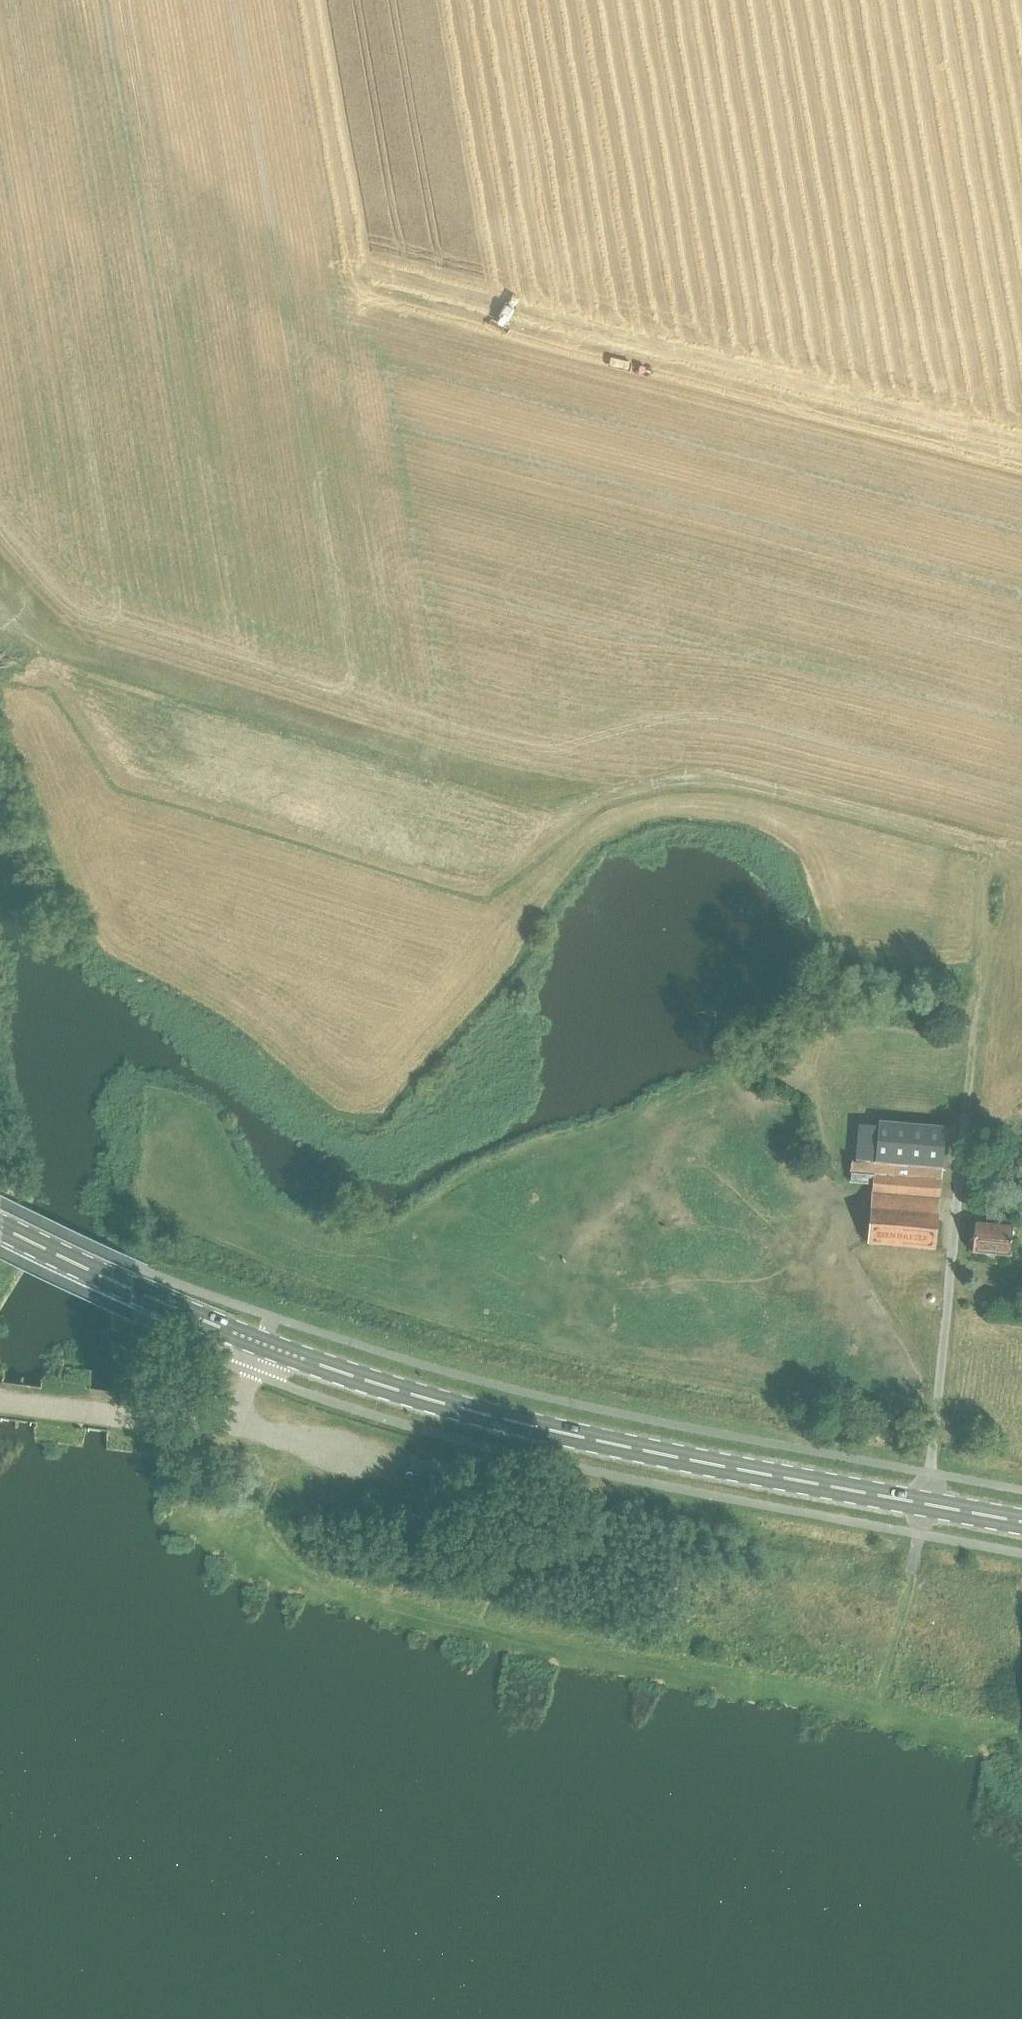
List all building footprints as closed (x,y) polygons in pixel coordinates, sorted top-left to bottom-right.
[(878,1121),(878,1128),(858,1126),(855,1160),(852,1160),(850,1181),(874,1183),(869,1243),(935,1249),(942,1168),(946,1127),(878,1121)] [(974,1252),(1011,1256),(1014,1226),(1010,1226),(1011,1210),(1006,1210),(1005,1215),(995,1214),(994,1224),(976,1223),(974,1252)]
